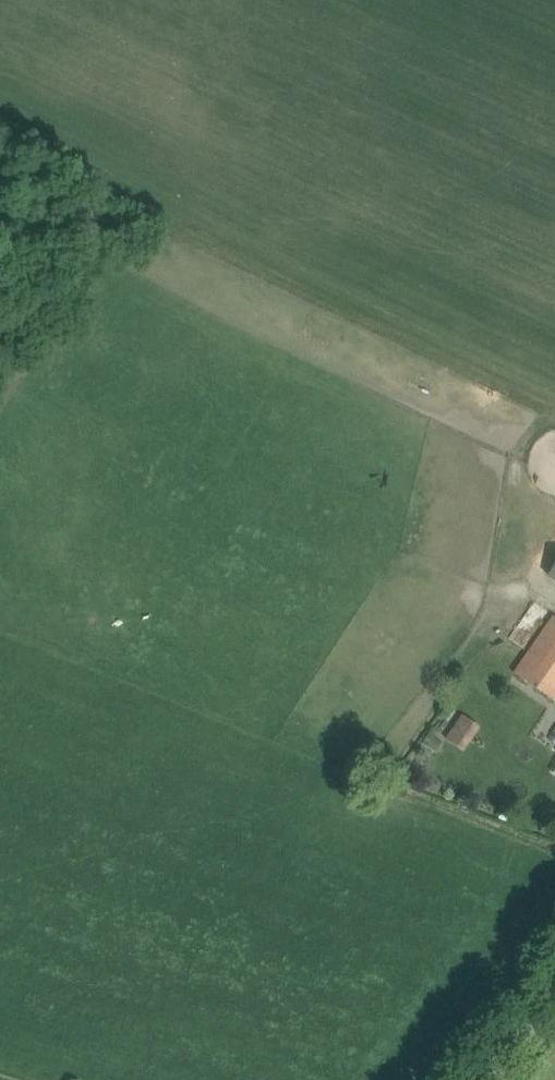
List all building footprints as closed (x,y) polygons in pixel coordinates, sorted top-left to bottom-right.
[(513,670),(554,699),(554,698),(554,615),(553,613),(513,670)] [(461,712),(445,736),(464,749),(480,724),(461,712)] [(429,734),(423,742),(436,751),(442,743),(429,734)]
